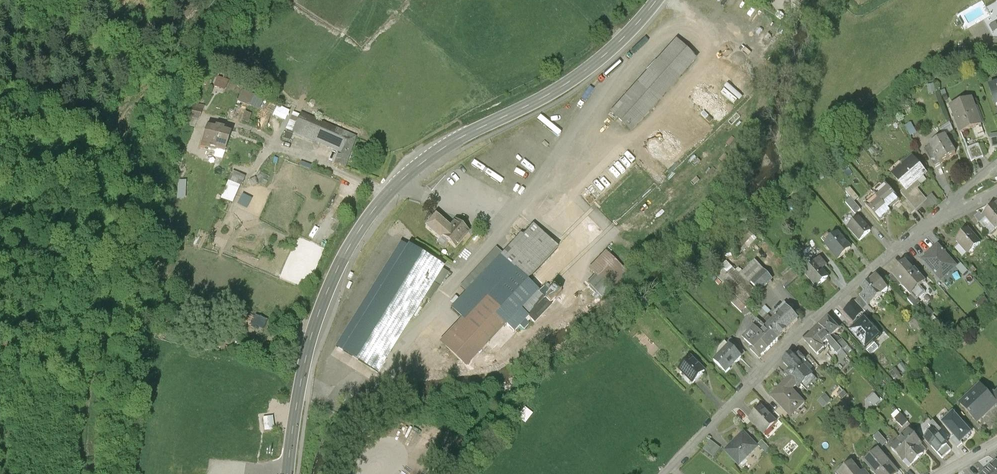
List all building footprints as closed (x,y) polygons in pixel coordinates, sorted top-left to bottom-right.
[(676,40),(610,111),(631,130),(696,59),(676,40)] [(981,126),(972,101),(950,109),(960,134),(981,126)] [(356,138),(301,114),(292,132),(340,153),(335,165),(345,168),(356,138)] [(909,123),(903,127),(910,136),(915,132),(909,123)] [(231,133),(209,124),(201,144),(209,147),(208,149),(216,152),(217,150),(224,153),(231,133)] [(941,130),(945,137),(954,132),(951,125),(941,130)] [(590,132),(607,149),(613,143),(596,126),(590,132)] [(955,153),(945,137),(930,146),(940,162),(955,153)] [(978,146),(966,151),(971,163),(983,158),(978,146)] [(537,150),(519,176),(528,182),(546,156),(537,150)] [(926,175),(912,159),(903,167),(906,171),(897,179),(906,190),(901,194),(916,211),(927,202),(912,186),(926,175)] [(261,216),(271,187),(250,180),(251,177),(235,172),(229,188),(244,193),(239,208),(261,216)] [(851,186),(844,190),(849,198),(845,201),(854,214),(861,210),(855,200),(858,198),(851,186)] [(875,195),(877,198),(889,212),(900,203),(886,186),(875,195)] [(838,195),(842,201),(848,198),(844,191),(838,195)] [(891,214),(889,212),(877,198),(867,207),(880,223),(891,214)] [(996,232),(996,231),(996,208),(996,207),(984,218),(996,232)] [(991,237),(996,232),(984,218),(980,214),(976,218),(983,226),(981,227),(991,237)] [(450,228),(436,216),(426,228),(440,240),(443,237),(456,249),(470,233),(456,221),(450,228)] [(864,225),(859,219),(849,228),(860,241),(871,232),(868,228),(870,227),(866,223),(864,225)] [(660,233),(659,223),(642,224),(642,233),(660,233)] [(466,292),(449,310),(460,320),(443,339),(480,373),(488,364),(498,373),(527,341),(512,328),(542,295),(534,288),(554,266),(547,261),(558,249),(530,224),(502,254),(495,248),(460,287),(466,292)] [(982,245),(969,231),(957,242),(969,256),(982,245)] [(852,248),(839,234),(826,245),(839,259),(852,248)] [(441,269),(400,244),(337,348),(377,373),(382,366),(375,361),(402,317),(409,321),(441,269)] [(957,268),(941,250),(926,264),(941,281),(957,268)] [(828,267),(820,259),(805,274),(818,289),(829,279),(823,272),(828,267)] [(906,263),(905,262),(891,275),(911,296),(926,282),(917,273),(916,274),(910,268),(913,265),(909,261),(906,263)] [(727,263),(716,275),(747,306),(758,294),(749,286),(751,283),(760,292),(773,280),(756,262),(741,277),(727,263)] [(865,294),(861,298),(869,307),(888,290),(877,277),(862,290),(865,294)] [(869,307),(861,298),(855,302),(864,311),(869,307)] [(771,325),(767,329),(779,340),(798,321),(787,310),(775,322),(768,315),(765,319),(771,325)] [(820,328),(842,351),(843,352),(848,348),(842,341),(841,342),(837,338),(836,339),(833,336),(842,328),(836,322),(834,324),(829,319),(820,328)] [(880,338),(865,321),(850,334),(871,356),(879,349),(874,344),(880,338)] [(762,323),(752,333),(760,341),(751,350),(760,359),(779,340),(767,329),(762,323)] [(842,351),(820,328),(811,337),(815,341),(810,346),(818,355),(826,347),(826,346),(827,345),(825,344),(827,342),(830,344),(828,346),(832,350),(827,355),(832,360),(842,351)] [(760,341),(752,333),(743,342),(751,350),(760,341)] [(729,347),(725,343),(720,348),(724,353),(714,361),(725,373),(730,369),(729,368),(734,363),(735,364),(741,358),(730,346),(729,347)] [(791,378),(797,385),(799,387),(802,384),(803,385),(813,375),(804,367),(807,364),(799,356),(797,358),(793,354),(784,362),(790,369),(785,374),(791,378)] [(704,372),(691,358),(679,370),(692,383),(704,372)] [(791,378),(772,397),(789,414),(797,407),(798,409),(804,403),(792,390),(797,385),(791,378)] [(961,405),(961,406),(977,424),(986,416),(985,414),(996,404),(991,399),(980,387),(979,388),(980,389),(962,406),(961,405)] [(762,408),(750,420),(763,434),(775,422),(762,408)] [(953,415),(943,425),(960,443),(970,433),(953,415)] [(921,434),(926,440),(934,432),(944,443),(948,439),(934,423),(921,434)] [(900,440),(918,459),(923,454),(918,448),(921,445),(909,432),(900,440)] [(934,432),(926,440),(925,441),(938,455),(947,446),(944,443),(934,432)] [(735,442),(726,451),(739,464),(740,464),(738,462),(744,456),(745,458),(756,447),(751,441),(751,440),(746,435),(737,443),(735,442)] [(912,465),(918,459),(900,440),(891,449),(903,461),(906,458),(912,465)] [(878,451),(865,462),(875,473),(897,473),(878,451)] [(989,473),(996,473),(996,464),(995,462),(986,470),(989,473)]
